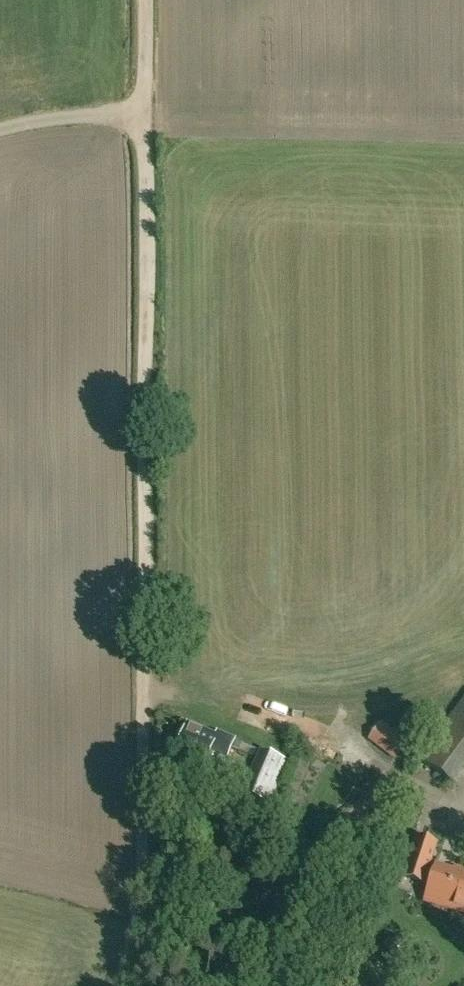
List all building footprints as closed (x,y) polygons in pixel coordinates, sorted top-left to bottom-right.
[(394,759),(398,754),(408,741),(381,722),(368,739),(394,759)] [(175,754),(205,766),(210,754),(226,761),(234,740),(217,733),(215,737),(187,725),(184,732),(182,731),(179,733),(176,740),(177,743),(179,744),(175,754)] [(291,762),(259,749),(241,792),(272,806),(291,762)] [(277,795),(274,801),(280,804),(283,797),(277,795)] [(463,913),(463,870),(455,868),(454,871),(431,864),(438,843),(415,835),(401,877),(424,885),(425,881),(431,883),(426,896),(444,902),(442,906),(463,913)]
